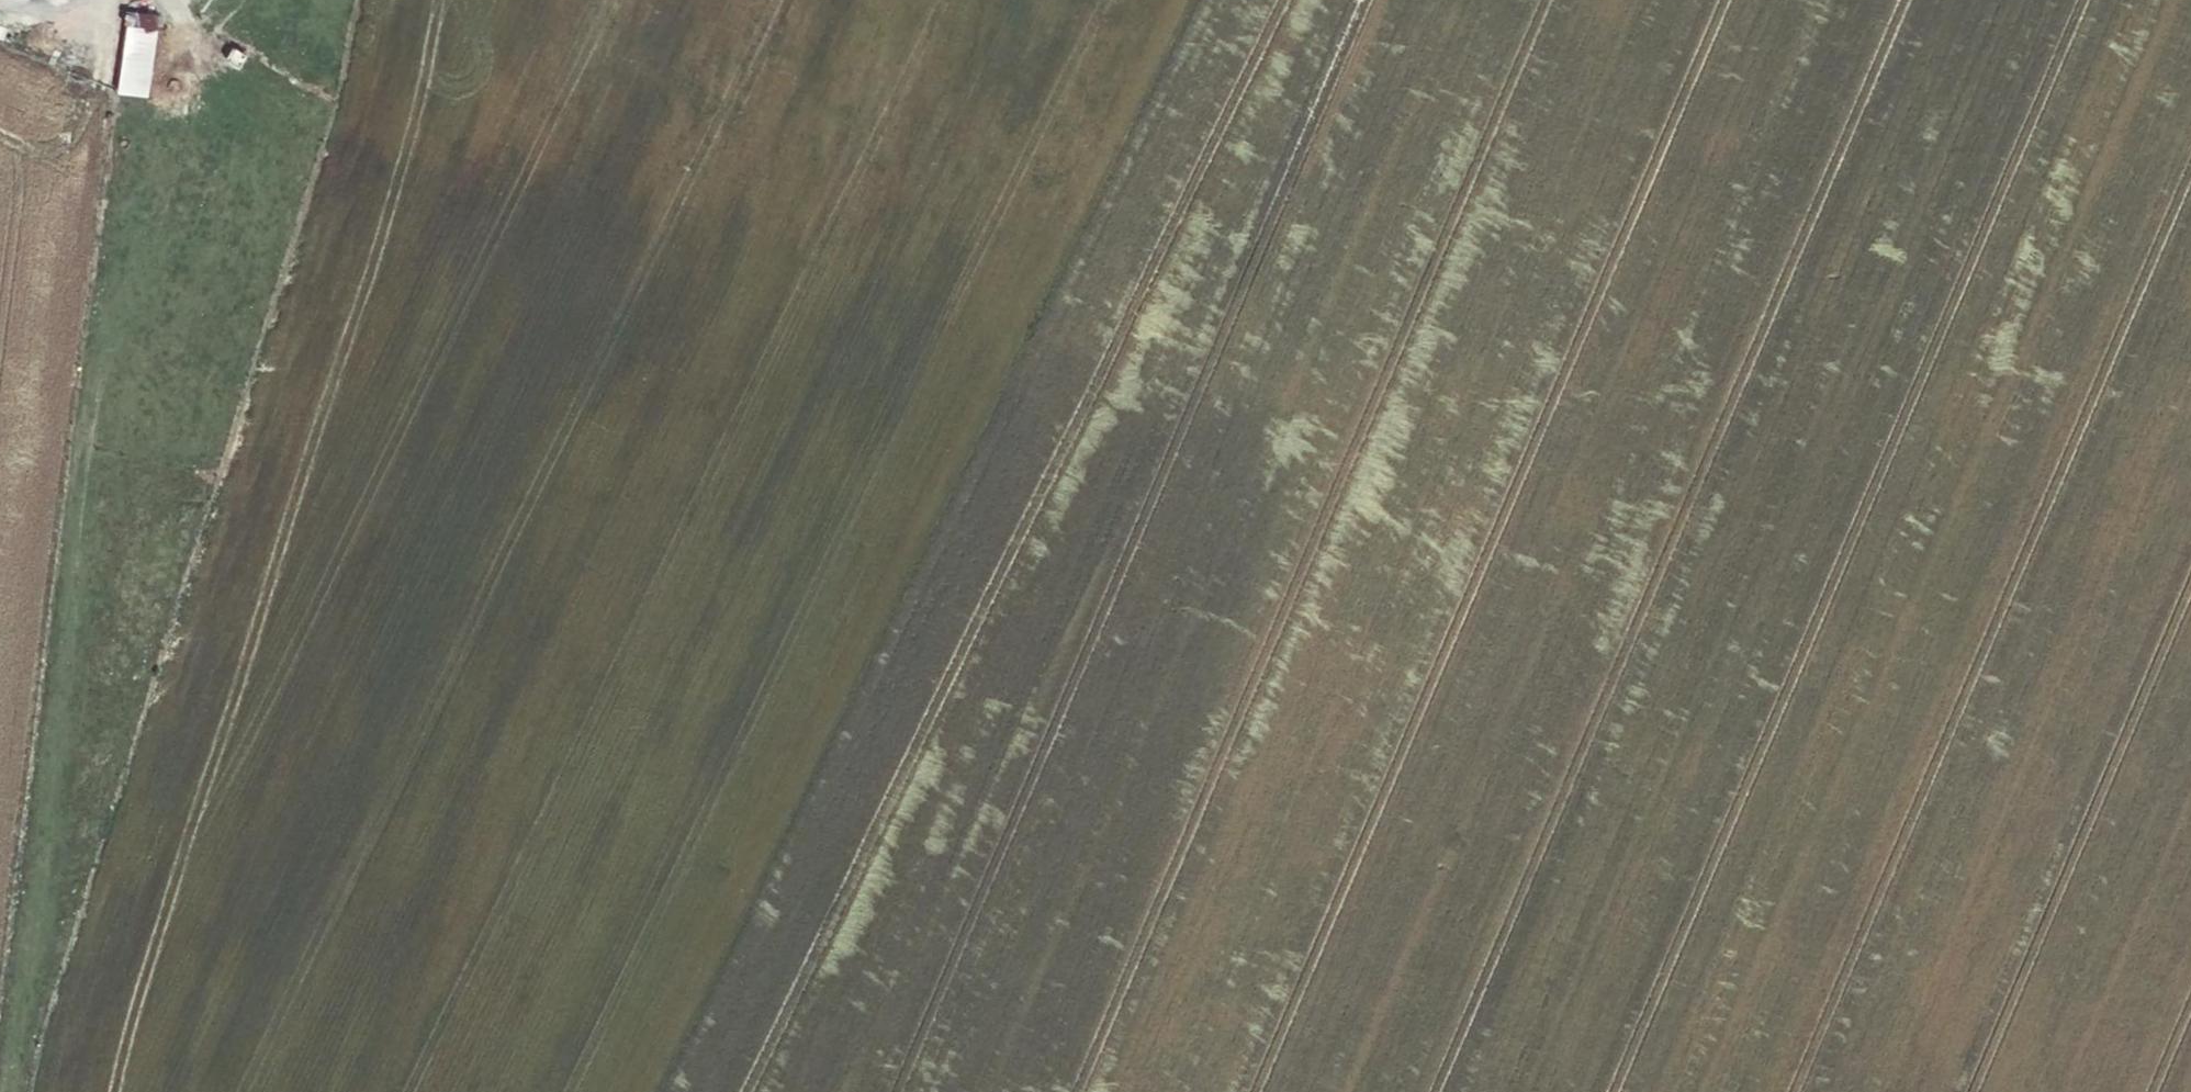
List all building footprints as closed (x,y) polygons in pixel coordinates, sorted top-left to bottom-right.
[(159,26),(128,21),(116,96),(147,101),(159,26)]
